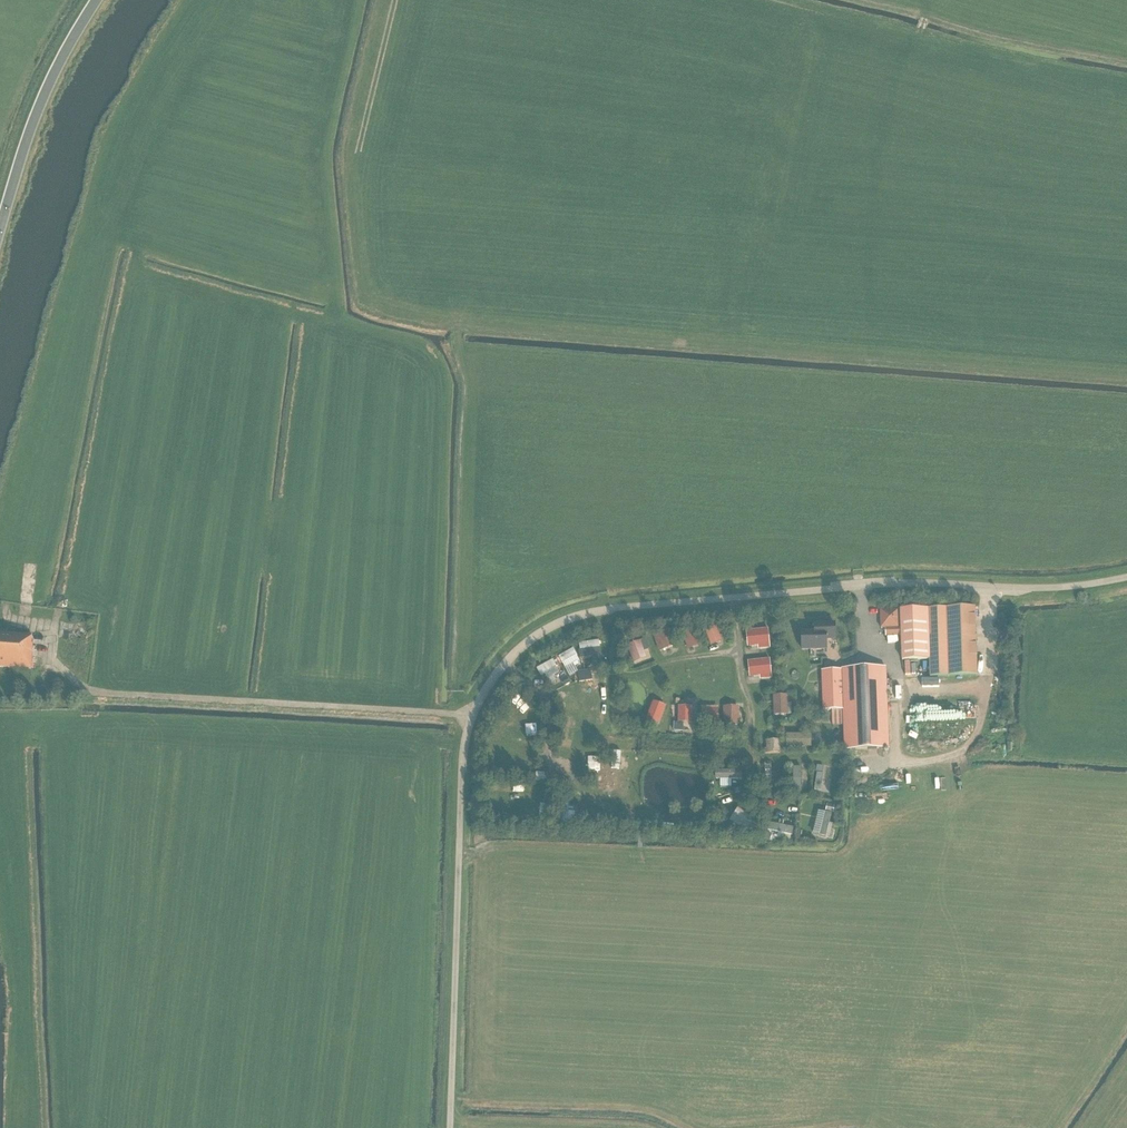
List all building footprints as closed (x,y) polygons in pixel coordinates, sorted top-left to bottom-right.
[(928,608),(900,609),(903,660),(930,658),(928,608)] [(880,629),(885,629),(885,636),(899,636),(899,609),(880,610),(880,629)] [(931,678),(977,677),(975,610),(928,611),(931,678)] [(814,632),(802,632),(802,650),(827,649),(827,640),(836,640),(835,623),(814,624),(814,632)] [(717,627),(705,631),(711,650),(723,646),(717,627)] [(764,631),(744,633),(745,650),(765,648),(764,631)] [(693,632),(681,636),(687,655),(699,651),(693,632)] [(31,669),(33,645),(32,645),(32,636),(0,633),(0,667),(31,669)] [(670,633),(658,636),(663,656),(675,653),(670,633)] [(637,643),(625,647),(632,666),(643,662),(637,643)] [(767,663),(747,665),(748,682),(768,680),(767,663)] [(822,710),(829,710),(842,710),(844,750),(889,749),(888,708),(886,667),(846,669),(846,670),(828,671),(821,671),(822,710)] [(786,698),(773,699),(774,719),(786,718),(786,698)] [(665,708),(653,704),(646,723),(658,727),(665,708)] [(719,720),(719,704),(701,704),(702,720),(719,720)] [(690,708),(677,709),(678,725),(691,725),(690,708)] [(736,708),(724,709),(725,725),(737,725),(736,708)] [(777,743),(765,743),(765,756),(778,756),(777,743)] [(612,765),(621,766),(623,749),(613,748),(612,765)] [(763,762),(763,779),(773,778),(772,762),(763,762)] [(821,789),(825,764),(818,763),(814,788),(821,789)] [(794,788),(802,788),(802,764),(793,764),(794,788)] [(743,767),(716,768),(716,777),(743,777),(743,767)] [(825,774),(822,789),(829,790),(832,776),(825,774)] [(559,821),(568,821),(569,801),(560,801),(559,821)] [(734,812),(755,825),(759,818),(738,805),(734,812)] [(831,836),(834,822),(830,821),(833,811),(818,808),(813,832),(831,836)] [(768,829),(793,833),(794,825),(769,821),(768,829)]
